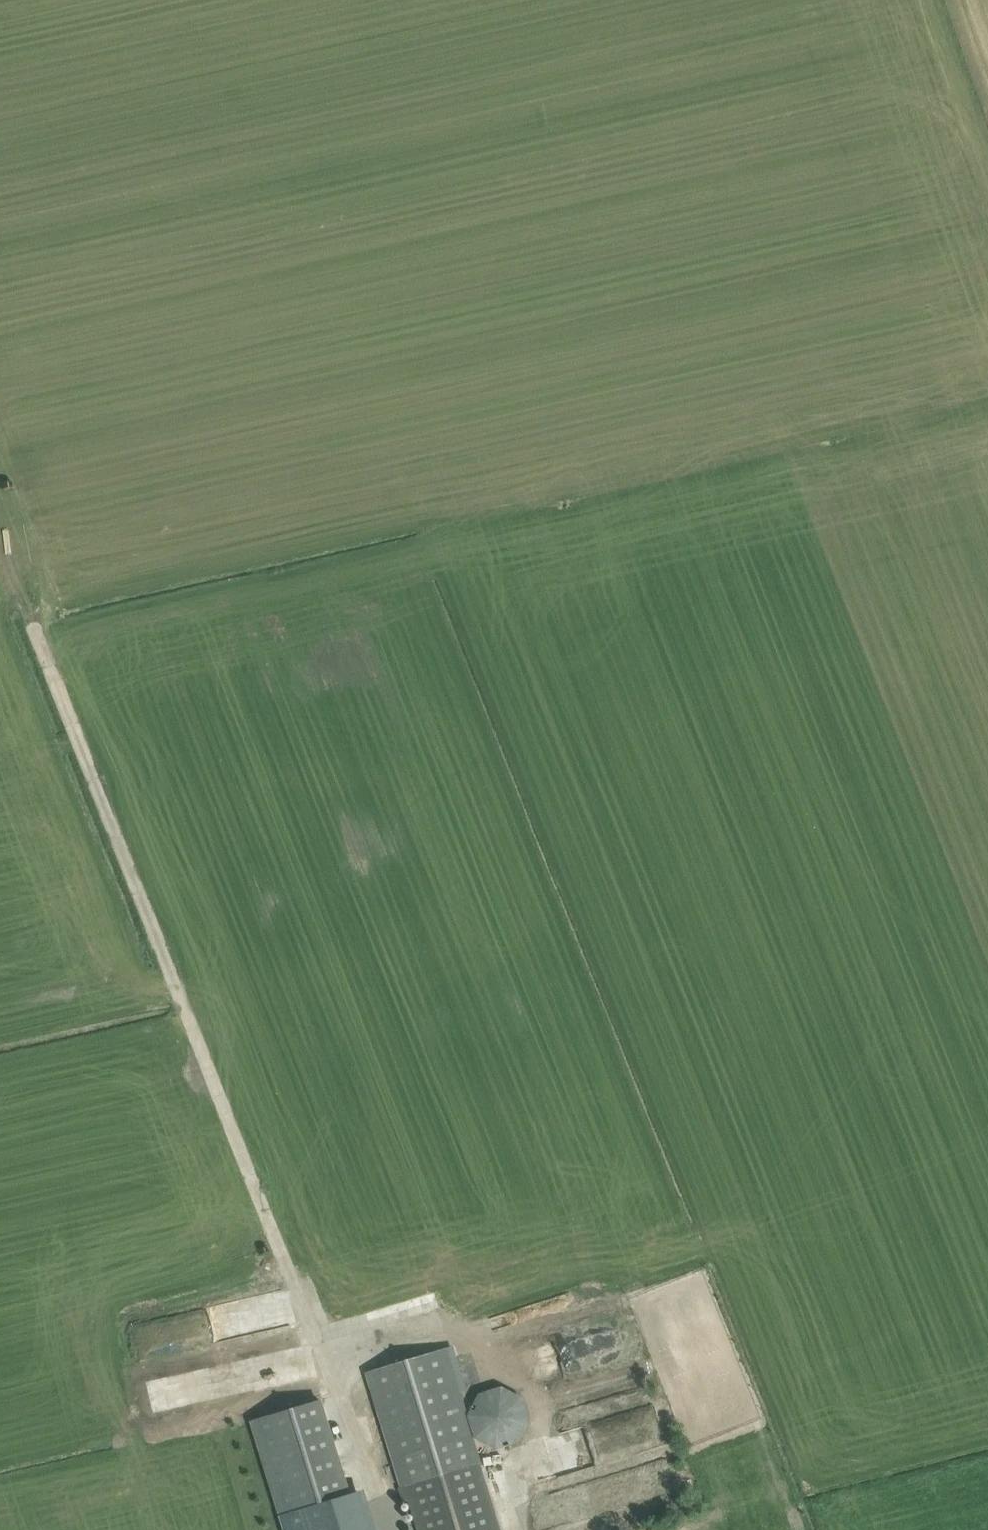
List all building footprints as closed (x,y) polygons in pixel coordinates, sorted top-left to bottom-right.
[(419,1529),(500,1529),(466,1417),(445,1348),(368,1372),(402,1487),(397,1488),(401,1503),(410,1500),(419,1529)] [(470,1416),(470,1418),(470,1420),(471,1423),(471,1425),(472,1428),(473,1430),(474,1432),(475,1434),(477,1436),(479,1438),(480,1439),(482,1441),(484,1442),(487,1443),(489,1444),(491,1445),(493,1446),(496,1446),(498,1446),(501,1446),(503,1446),(506,1445),(508,1444),(510,1443),(512,1442),(514,1441),(516,1439),(518,1438),(520,1436),(521,1434),(523,1432),(524,1430),(525,1428),(525,1425),(526,1423),(526,1420),(526,1418),(526,1416),(526,1413),(525,1411),(525,1408),(524,1406),(523,1404),(521,1402),(520,1400),(518,1398),(516,1397),(514,1395),(512,1394),(508,1392),(506,1391),(503,1390),(501,1390),(498,1390),(493,1390),(491,1391),(489,1392),(486,1393),(484,1394),(482,1395),(480,1397),(479,1398),(477,1400),(475,1402),(474,1404),(473,1406),(472,1408),(471,1411),(471,1413),(470,1416)] [(253,1420),(282,1514),(294,1510),(348,1493),(319,1399),(253,1420)] [(629,1479),(536,1501),(542,1525),(635,1502),(629,1479)] [(282,1514),(287,1529),(374,1529),(361,1489),(348,1493),(294,1510),(282,1514)]
